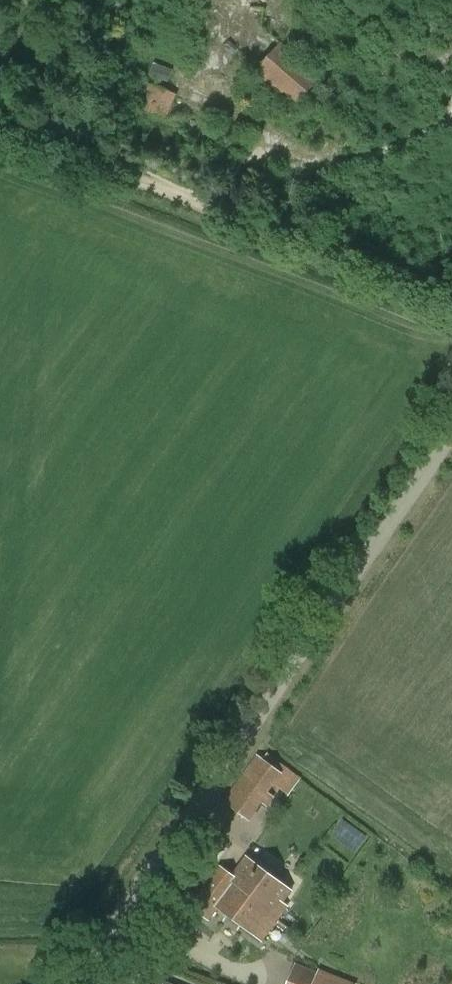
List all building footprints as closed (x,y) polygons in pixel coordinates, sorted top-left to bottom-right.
[(319,77),(280,44),(257,72),(295,104),(319,77)] [(154,87),(148,84),(139,108),(167,119),(176,95),(159,88),(163,80),(168,82),(174,70),(155,62),(150,75),(158,79),(154,87)] [(267,792),(280,774),(281,772),(265,760),(257,755),(243,775),(225,803),(250,822),(262,804),(270,809),(277,798),(267,792)] [(199,860),(190,855),(182,867),(191,871),(199,860)] [(221,867),(215,875),(228,884),(230,881),(258,901),(256,903),(278,919),(288,905),(283,901),(291,889),(247,858),(234,876),(221,867)] [(228,884),(215,875),(191,908),(208,920),(217,908),(262,940),(278,919),(256,903),(258,901),(230,881),(228,884)] [(296,963),(288,983),(348,983),(296,963)]
